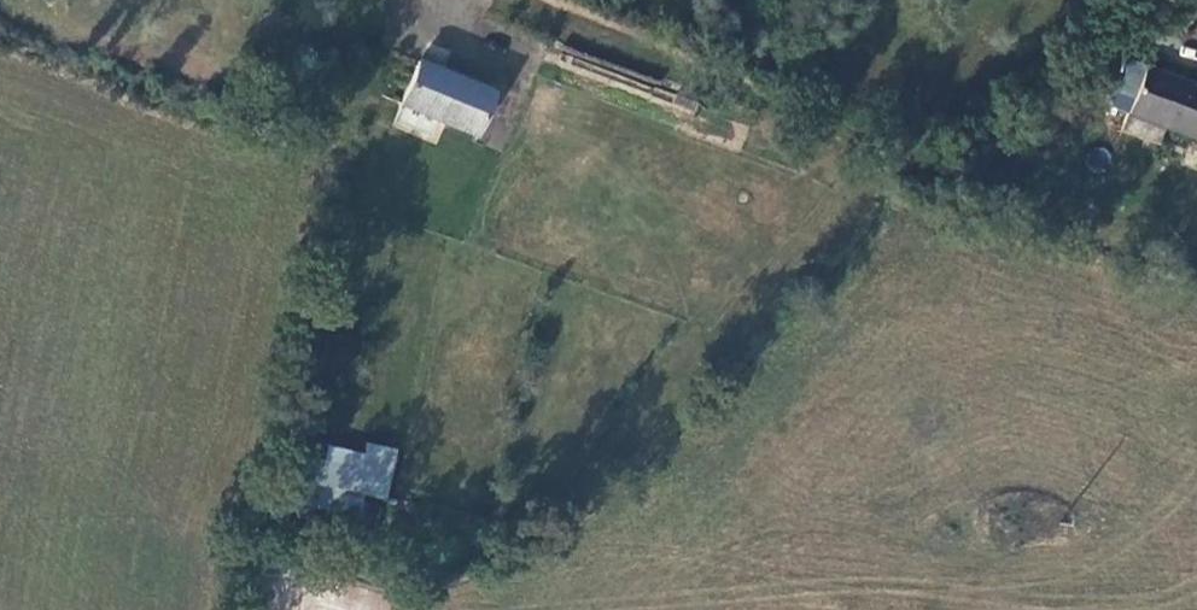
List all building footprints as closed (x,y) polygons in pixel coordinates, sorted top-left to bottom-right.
[(496,91),(420,60),(402,103),(476,135),(496,91)] [(1145,67),(1127,114),(1196,139),(1196,85),(1145,67)] [(367,495),(387,500),(397,454),(319,438),(303,512),(360,525),(367,495)]
